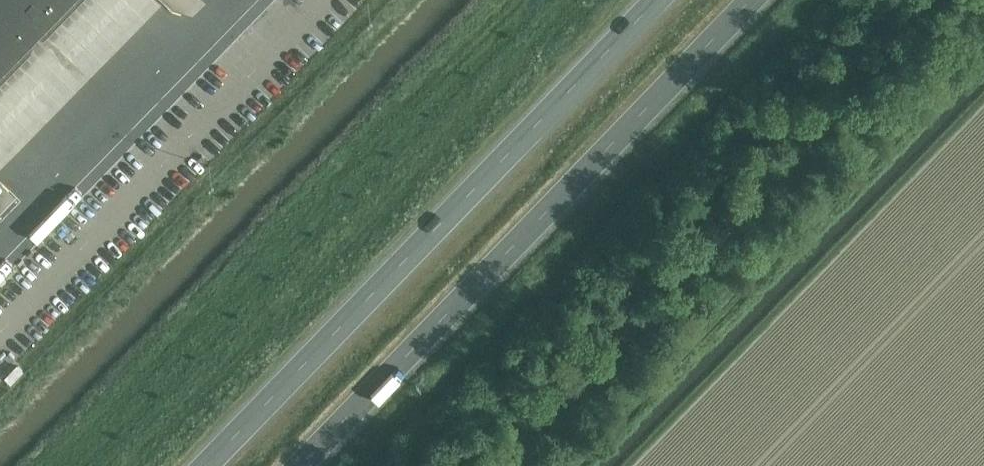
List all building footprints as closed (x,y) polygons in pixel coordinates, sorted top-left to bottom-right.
[(62,0),(0,0),(0,64),(62,0)]
